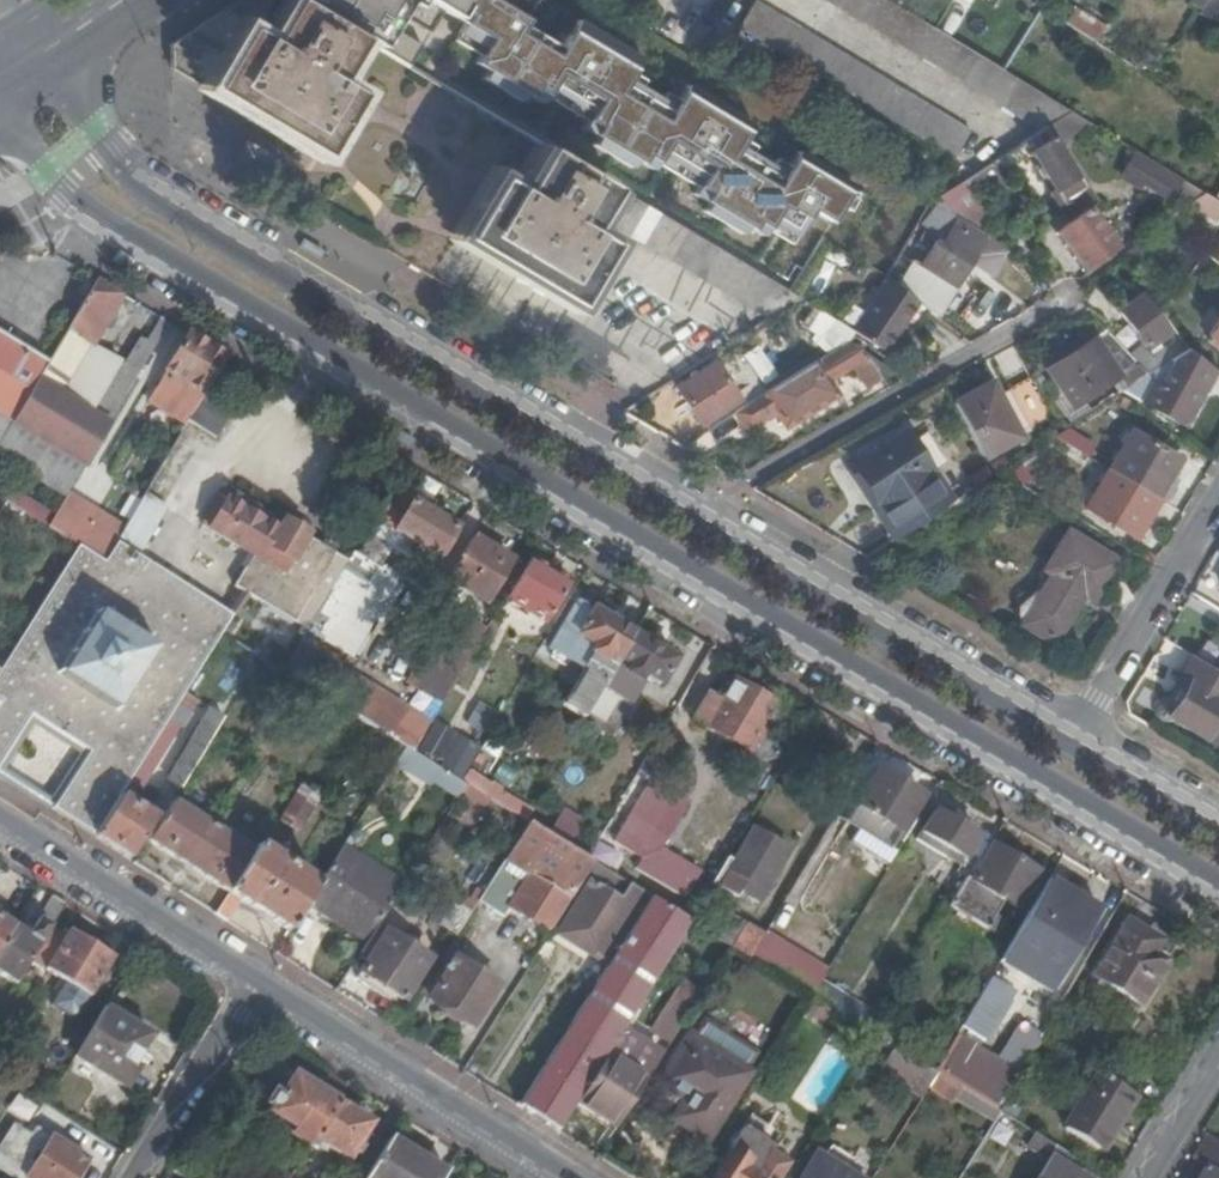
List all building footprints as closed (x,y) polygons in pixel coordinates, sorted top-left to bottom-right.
[(168,41),(169,56),(198,75),(260,113),(315,147),(352,86),(332,74),(358,32),(306,0),(233,0),(168,41)] [(827,222),(837,207),(844,211),(855,191),(848,187),(849,185),(794,151),(784,165),(772,158),(768,165),(747,153),(751,146),(740,138),(748,124),(684,84),(674,98),(662,91),(658,98),(637,86),(642,78),(630,71),(638,56),(575,18),(562,38),(524,16),(533,3),(528,0),(306,0),(358,32),(405,61),(436,12),(458,25),(450,38),(476,53),(471,60),(484,68),(479,76),(517,99),(522,91),(537,101),(541,95),(583,120),(579,126),(594,135),(590,143),(628,166),(632,158),(648,168),(652,162),(693,187),(689,193),(705,203),(700,210),(738,234),(743,226),(758,236),(767,222),(791,236),(807,210),(827,222)] [(752,0),(747,0),(732,24),(948,154),(963,128),(752,0)] [(1040,126),(1046,123),(1065,111),(1069,109),(888,0),(831,0),(1040,126)] [(1198,12),(1211,19),(1218,14),(1218,0),(1207,0),(1198,12)] [(1070,5),(1060,20),(1093,41),(1103,25),(1070,5)] [(752,85),(745,81),(741,88),(748,92),(752,85)] [(1065,111),(1071,119),(1072,122),(1085,131),(1092,121),(1071,108),(1069,109),(1065,111)] [(1071,119),(1065,111),(1046,123),(1052,135),(1072,122),(1071,119)] [(1046,123),(1040,126),(968,170),(981,188),(1015,169),(1023,182),(1043,170),(1055,189),(1049,193),(1057,207),(1071,197),(1082,189),(1075,177),(1050,136),(1052,135),(1046,123)] [(605,238),(580,223),(607,183),(540,142),(514,183),(493,171),(456,230),(567,300),(605,238)] [(1144,184),(1171,201),(1176,193),(1184,179),(1136,148),(1119,177),(1140,190),(1144,184)] [(926,200),(930,202),(959,220),(980,207),(974,196),(981,188),(968,170),(923,198),(926,200)] [(1184,179),(1176,193),(1190,202),(1205,192),(1184,179)] [(1218,228),(1218,227),(1218,201),(1215,198),(1205,192),(1190,202),(1184,206),(1193,216),(1199,212),(1218,228)] [(1088,206),(1081,211),(1071,197),(1057,207),(1058,210),(1065,221),(1059,226),(1068,239),(1064,242),(1079,266),(1112,245),(1088,206)] [(621,227),(766,316),(794,298),(768,281),(637,201),(621,227)] [(917,263),(908,258),(892,283),(913,300),(930,313),(960,272),(962,269),(985,236),(959,220),(930,202),(917,223),(937,236),(936,240),(929,237),(924,245),(927,248),(917,263)] [(920,230),(911,225),(901,241),(910,247),(920,230)] [(975,278),(998,244),(985,236),(962,269),(975,278)] [(892,283),(883,277),(846,332),(850,335),(867,345),(891,333),(913,300),(892,283)] [(96,282),(88,296),(49,361),(71,375),(92,342),(95,344),(125,294),(99,278),(96,282)] [(90,278),(82,291),(88,296),(96,282),(90,278)] [(1165,333),(1140,297),(1118,312),(1144,347),(1165,333)] [(1205,333),(1218,344),(1218,315),(1205,333)] [(151,341),(144,337),(128,365),(142,374),(172,323),(164,318),(151,341)] [(184,387),(187,383),(205,394),(207,390),(228,356),(189,333),(167,370),(172,374),(170,379),(184,387)] [(891,333),(867,345),(878,352),(880,349),(891,333)] [(13,422),(38,380),(48,364),(0,334),(0,413),(13,422)] [(1097,387),(1115,376),(1123,388),(1140,378),(1146,374),(1127,353),(1109,335),(1050,370),(1070,403),(1094,387),(1097,387)] [(1185,349),(1178,339),(1149,358),(1156,368),(1185,349)] [(95,344),(92,342),(71,375),(59,394),(110,427),(142,374),(128,365),(95,344)] [(759,344),(744,352),(761,383),(776,374),(759,344)] [(1149,358),(1139,344),(1127,353),(1146,374),(1156,368),(1149,358)] [(886,373),(844,345),(725,412),(738,433),(774,413),(781,425),(833,396),(825,381),(849,367),(861,387),(886,373)] [(1156,411),(1183,425),(1214,370),(1191,353),(1185,349),(1156,368),(1157,370),(1142,380),(1140,378),(1123,388),(1119,391),(1156,411)] [(49,361),(48,364),(38,380),(59,394),(71,375),(49,361)] [(700,424),(738,400),(712,361),(674,386),(700,424)] [(987,383),(950,403),(980,455),(1054,413),(1033,376),(1005,392),(1013,404),(1002,410),(995,396),(987,383)] [(59,394),(38,380),(13,422),(46,443),(86,468),(110,427),(59,394)] [(207,390),(205,394),(185,427),(214,445),(235,407),(207,390)] [(1004,390),(995,396),(1002,410),(1013,404),(1005,392),(1004,390)] [(1118,404),(1125,407),(1129,400),(1122,397),(1118,404)] [(13,422),(0,413),(0,444),(13,422)] [(13,422),(0,444),(0,497),(8,502),(50,528),(58,514),(1,479),(11,462),(68,498),(70,494),(86,468),(46,443),(13,422)] [(872,501),(867,505),(889,539),(962,493),(916,423),(848,464),(872,501)] [(1067,432),(1055,440),(1085,458),(1092,446),(1067,432)] [(1176,460),(1130,432),(1106,470),(1152,498),(1176,460)] [(196,444),(180,434),(124,528),(118,537),(139,550),(166,507),(161,503),(196,444)] [(1183,465),(1176,460),(1152,498),(1160,503),(1183,465)] [(1106,470),(1082,507),(1129,536),(1152,498),(1106,470)] [(254,558),(237,586),(309,629),(351,560),(228,483),(203,524),(254,558)] [(384,565),(403,534),(412,540),(419,544),(438,556),(456,528),(412,501),(411,503),(396,493),(361,552),(384,565)] [(58,514),(50,528),(78,546),(104,561),(115,542),(118,537),(124,528),(70,494),(68,498),(58,514)] [(1160,503),(1152,498),(1129,536),(1137,541),(1160,503)] [(1080,590),(1089,595),(1109,562),(1067,537),(1046,572),(1047,572),(1035,591),(1020,601),(1015,607),(1014,612),(1016,617),(1020,621),(1050,638),(1080,590)] [(512,563),(473,539),(449,579),(487,604),(512,563)] [(419,544),(412,540),(408,546),(415,550),(419,544)] [(115,542),(104,561),(223,636),(232,641),(241,625),(231,618),(232,616),(191,591),(115,542)] [(78,546),(0,671),(0,766),(33,715),(38,718),(41,716),(52,724),(74,738),(85,745),(83,747),(89,751),(52,812),(93,839),(119,797),(128,783),(158,737),(161,732),(174,712),(184,696),(223,636),(104,561),(78,546)] [(533,560),(511,599),(547,621),(570,582),(533,560)] [(585,669),(563,706),(585,720),(634,636),(578,601),(550,647),(585,669)] [(440,704),(485,629),(452,610),(408,685),(440,704)] [(675,662),(634,636),(585,720),(584,721),(613,740),(645,686),(640,683),(643,678),(660,688),(675,662)] [(298,648),(284,672),(346,711),(364,722),(379,698),(298,648)] [(1204,737),(1218,713),(1218,674),(1198,661),(1186,680),(1190,683),(1169,715),(1204,737)] [(708,695),(693,721),(749,756),(763,731),(776,707),(734,680),(721,703),(708,695)] [(196,704),(184,696),(174,712),(181,716),(186,712),(189,714),(196,704)] [(409,717),(379,698),(364,722),(407,748),(416,754),(422,743),(404,731),(403,728),(409,717)] [(371,748),(375,741),(401,758),(407,748),(364,722),(346,711),(335,728),(349,737),(353,729),(360,733),(357,739),(371,748)] [(204,721),(167,780),(182,790),(220,730),(204,721)] [(430,730),(422,743),(416,754),(436,766),(444,754),(436,749),(443,738),(430,730)] [(772,736),(763,731),(749,756),(761,763),(773,743),(772,736)] [(167,743),(158,737),(128,783),(136,788),(140,791),(170,745),(167,743)] [(672,756),(654,745),(627,791),(645,801),(672,756)] [(416,754),(407,748),(401,758),(398,761),(407,767),(416,754)] [(471,768),(462,783),(469,787),(493,802),(495,803),(503,789),(471,768)] [(849,823),(890,849),(900,833),(922,800),(880,774),(860,809),(858,808),(849,823)] [(136,788),(128,783),(119,797),(127,802),(136,788)] [(282,822),(297,831),(318,796),(301,786),(282,822)] [(463,796),(487,812),(493,802),(469,787),(463,796)] [(127,802),(119,797),(93,839),(128,861),(154,820),(127,802)] [(174,802),(148,843),(229,895),(254,854),(174,802)] [(965,862),(959,874),(967,879),(972,882),(994,846),(981,840),(936,813),(922,836),(965,862)] [(526,884),(501,869),(479,904),(502,919),(508,909),(550,935),(553,931),(586,880),(589,875),(595,865),(587,859),(530,824),(506,862),(530,877),(526,884)] [(758,905),(789,853),(754,833),(720,890),(737,900),(740,894),(758,905)] [(994,846),(972,882),(967,879),(950,906),(986,928),(1002,901),(1016,909),(1026,893),(1031,896),(1039,884),(1034,880),(1039,873),(994,846)] [(258,848),(254,854),(229,895),(215,915),(229,923),(242,903),(288,933),(311,898),(318,887),(258,848)] [(406,887),(343,848),(318,887),(311,898),(335,913),(339,906),(378,930),(378,929),(406,887)] [(589,875),(614,891),(621,881),(595,865),(589,875)] [(996,962),(1047,994),(1101,907),(1049,876),(996,962)] [(625,906),(586,880),(553,931),(610,966),(651,900),(635,890),(625,906)] [(651,900),(610,966),(520,1110),(558,1134),(576,1107),(622,1033),(691,925),(689,924),(651,900)] [(15,930),(0,954),(0,978),(16,989),(32,964),(51,932),(66,908),(56,901),(31,940),(15,930)] [(339,906),(335,913),(373,937),(378,930),(339,906)] [(454,906),(441,927),(458,938),(471,916),(454,906)] [(0,920),(0,954),(15,930),(0,920)] [(1127,922),(1092,977),(1138,1005),(1166,961),(1152,952),(1159,940),(1127,922)] [(765,938),(747,927),(732,949),(751,961),(765,938)] [(361,974),(404,1002),(429,962),(378,929),(378,930),(373,937),(359,959),(368,965),(361,974)] [(70,935),(66,941),(51,932),(32,964),(83,996),(107,958),(70,935)] [(472,1029),(498,988),(456,961),(430,1002),(472,1029)] [(960,1027),(987,1044),(1018,993),(991,977),(960,1027)] [(813,999),(813,1000),(873,1038),(884,1020),(823,982),(813,999)] [(671,1032),(691,998),(675,989),(655,1023),(671,1032)] [(151,1040),(104,1012),(73,1062),(124,1094),(137,1073),(132,1069),(151,1040)] [(702,1019),(690,1036),(748,1074),(759,1057),(702,1019)] [(884,1020),(873,1038),(878,1040),(892,1049),(905,1056),(911,1045),(914,1039),(884,1020)] [(661,1059),(622,1033),(576,1107),(615,1132),(661,1059)] [(674,1119),(704,1140),(748,1074),(690,1036),(661,1081),(687,1100),(674,1119)] [(941,1064),(935,1074),(937,1076),(951,1084),(995,1111),(1015,1078),(955,1041),(941,1064)] [(911,1045),(905,1056),(935,1074),(941,1064),(911,1045)] [(892,1049),(877,1072),(923,1100),(937,1076),(935,1074),(905,1056),(892,1049)] [(1062,1126),(1101,1151),(1135,1096),(1097,1072),(1062,1126)] [(289,1132),(288,1138),(310,1152),(310,1151),(336,1110),(292,1082),(269,1118),(289,1132)] [(369,1130),(336,1110),(310,1151),(317,1155),(322,1148),(347,1164),(369,1130)] [(1034,1135),(1025,1149),(1047,1163),(1048,1160),(1050,1158),(1055,1149),(1034,1135)] [(87,1164),(52,1140),(29,1177),(78,1177),(87,1164)] [(1212,1140),(1195,1167),(1204,1171),(1217,1177),(1218,1177),(1218,1144),(1212,1140)] [(371,1177),(446,1177),(392,1143),(371,1177)] [(1063,1153),(1055,1149),(1050,1158),(1057,1162),(1063,1153)] [(752,1170),(728,1155),(713,1177),(778,1177),(786,1165),(764,1151),(752,1170)] [(805,1177),(855,1177),(818,1155),(805,1177)] [(1047,1163),(1037,1177),(1077,1177),(1048,1160),(1047,1163)]
